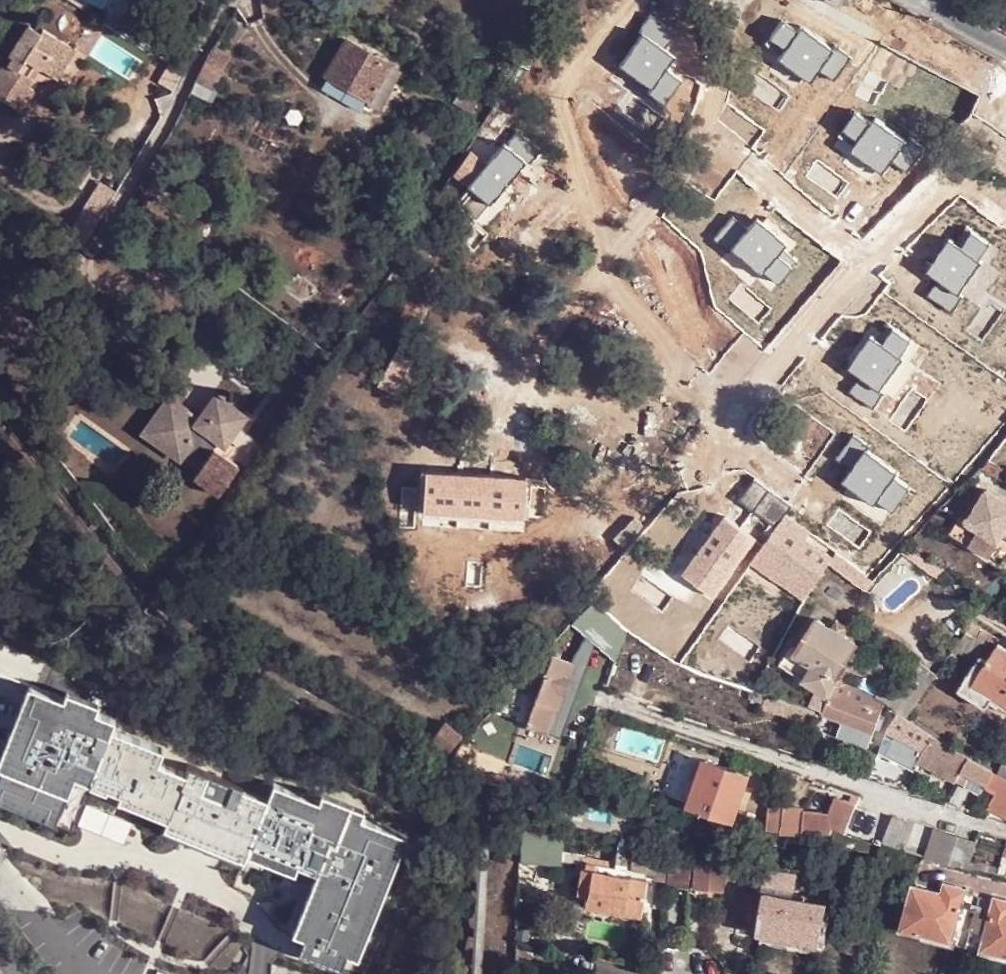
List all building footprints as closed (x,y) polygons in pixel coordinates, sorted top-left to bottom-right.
[(675,31),(651,14),(639,33),(643,35),(618,68),(651,90),(649,93),(665,105),(682,83),(664,70),(674,56),(662,48),(675,31)] [(34,76),(28,72),(34,61),(41,64),(46,56),(58,64),(72,44),(43,25),(41,28),(30,20),(10,52),(14,54),(8,64),(4,62),(0,68),(0,94),(4,96),(7,91),(24,102),(30,92),(25,89),(34,76)] [(801,29),(797,35),(783,23),(770,39),(785,51),(778,61),(809,83),(818,71),(832,81),(850,59),(836,48),(833,52),(801,29)] [(216,51),(224,55),(232,39),(221,34),(208,53),(214,56),(216,51)] [(328,72),(370,96),(388,63),(346,39),(328,72)] [(58,64),(59,75),(77,46),(72,44),(58,64)] [(196,77),(214,85),(228,57),(224,55),(216,51),(214,56),(208,53),(196,77)] [(59,75),(58,64),(46,56),(41,64),(59,75)] [(28,72),(34,76),(41,64),(34,61),(28,72)] [(209,96),(214,85),(196,77),(191,86),(189,93),(206,103),(209,96)] [(7,91),(4,96),(21,107),(24,102),(7,91)] [(869,125),(852,114),(841,130),(858,142),(851,152),(881,176),(905,144),(872,122),(869,125)] [(518,147),(501,136),(493,149),(488,146),(482,155),(472,150),(457,174),(469,184),(459,201),(474,210),(518,147)] [(100,216),(112,198),(97,191),(86,207),(100,216)] [(84,244),(100,216),(86,207),(69,234),(84,244)] [(785,247),(755,222),(730,251),(762,279),(766,274),(780,285),(791,271),(780,257),(785,247)] [(987,247),(971,233),(959,249),(949,242),(926,275),(935,281),(926,296),(950,313),(960,298),(959,297),(980,264),(978,262),(987,247)] [(909,343),(891,331),(882,346),(869,337),(846,371),(859,380),(849,396),(872,410),(883,393),(878,391),(899,360),(909,343)] [(386,365),(401,374),(413,356),(397,345),(386,365)] [(186,403),(167,389),(139,432),(179,461),(181,458),(200,470),(197,474),(220,490),(240,461),(223,448),(249,413),(213,389),(190,423),(186,403)] [(869,446),(852,435),(836,459),(851,469),(841,485),(873,507),(876,503),(892,514),(907,491),(891,480),(894,475),(865,453),(869,446)] [(477,459),(477,467),(490,468),(491,459),(488,456),(481,455),(477,459)] [(524,510),(526,471),(490,468),(477,467),(423,465),(421,506),(524,510)] [(758,469),(749,481),(787,508),(794,497),(758,469)] [(742,491),(780,518),(787,508),(749,481),(742,491)] [(984,482),(961,519),(995,539),(1000,531),(1005,534),(1005,497),(984,482)] [(751,559),(804,595),(828,561),(837,546),(787,508),(780,518),(751,559)] [(995,539),(961,519),(953,532),(986,552),(995,539)] [(722,521),(683,576),(695,586),(714,599),(754,542),(722,521)] [(865,583),(875,574),(837,546),(828,561),(830,562),(865,583)] [(474,584),(487,581),(490,572),(483,561),(471,563),(468,575),(474,584)] [(691,585),(709,598),(714,599),(695,586),(691,585)] [(573,622),(589,632),(604,610),(594,601),(573,622)] [(620,653),(632,631),(604,610),(589,632),(620,653)] [(854,636),(814,613),(797,640),(790,636),(778,658),(815,680),(828,687),(834,672),(839,665),(854,636)] [(1004,693),(1005,689),(1005,643),(1000,639),(974,674),(1004,693)] [(534,662),(545,667),(550,650),(546,649),(534,662)] [(570,656),(550,650),(545,667),(535,697),(556,703),(570,656)] [(935,670),(914,656),(896,683),(888,697),(892,700),(896,704),(908,711),(935,670)] [(888,697),(896,683),(867,665),(864,669),(852,663),(849,672),(882,694),(888,697)] [(867,737),(882,694),(849,672),(839,665),(834,672),(828,687),(819,706),(832,711),(829,722),(837,726),(837,727),(867,737)] [(1004,693),(974,674),(970,680),(1005,704),(1005,701),(1004,693)] [(815,680),(803,700),(812,704),(819,706),(828,687),(815,680)] [(161,821),(164,822),(165,820),(200,835),(209,839),(220,843),(227,847),(239,852),(239,853),(243,855),(247,846),(251,847),(265,853),(280,858),(298,865),(317,872),(291,934),(303,939),(298,951),(341,968),(348,952),(357,955),(404,837),(361,820),(365,811),(323,794),(320,801),(273,781),(267,798),(239,787),(239,786),(184,765),(182,771),(153,761),(158,749),(108,730),(112,719),(93,712),(95,704),(64,690),(61,698),(24,684),(0,745),(0,766),(2,768),(0,772),(0,801),(72,830),(89,785),(100,789),(101,788),(116,794),(113,801),(115,802),(116,799),(118,794),(131,800),(145,806),(159,811),(164,814),(161,821)] [(808,715),(812,704),(803,700),(790,695),(786,706),(808,715)] [(556,703),(535,697),(528,723),(548,731),(556,703)] [(887,727),(924,747),(934,753),(962,766),(979,774),(996,780),(1005,785),(1005,768),(978,756),(908,711),(896,704),(893,710),(887,727)] [(445,716),(433,734),(448,747),(464,730),(445,716)] [(915,766),(924,747),(887,727),(878,748),(893,755),(915,766)] [(878,748),(867,771),(884,776),(893,755),(878,748)] [(957,776),(962,766),(934,753),(930,763),(957,776)] [(732,814),(747,771),(706,757),(701,774),(691,800),(732,814)] [(962,766),(957,776),(955,781),(972,789),(979,774),(962,766)] [(684,798),(691,800),(701,774),(693,771),(684,798)] [(996,780),(988,798),(1005,806),(1005,785),(996,780)] [(129,804),(131,800),(118,794),(116,799),(129,804)] [(819,823),(835,826),(837,823),(849,802),(835,797),(826,814),(804,810),(805,805),(785,801),(784,806),(769,803),(766,820),(798,827),(819,823)] [(881,810),(851,801),(849,802),(837,823),(844,825),(873,836),(881,810)] [(157,815),(159,811),(145,806),(144,810),(157,815)] [(881,810),(873,836),(882,838),(890,814),(881,810)] [(903,843),(910,820),(890,814),(882,838),(903,843)] [(198,840),(200,835),(165,820),(164,822),(161,821),(160,824),(198,840)] [(520,855),(559,859),(561,826),(524,823),(520,855)] [(953,828),(937,823),(928,846),(946,851),(945,855),(968,861),(976,837),(952,829),(953,828)] [(217,847),(220,843),(209,839),(207,843),(217,847)] [(238,855),(239,853),(239,852),(227,847),(225,850),(238,855)] [(263,858),(265,853),(251,847),(248,853),(263,858)] [(668,879),(689,881),(691,852),(672,850),(668,879)] [(295,872),(298,865),(280,858),(277,865),(295,872)] [(727,864),(693,860),(690,888),(724,892),(727,864)] [(640,911),(646,875),(613,868),(612,870),(593,867),(594,865),(582,862),(576,888),(587,890),(586,902),(640,911)] [(915,882),(903,925),(1005,955),(1005,900),(995,897),(994,902),(964,894),(966,885),(948,880),(945,891),(915,882)] [(817,938),(824,902),(789,894),(788,898),(769,894),(770,891),(742,886),(734,921),(763,927),(783,931),(817,938)] [(783,931),(763,927),(759,945),(779,949),(783,931)]
